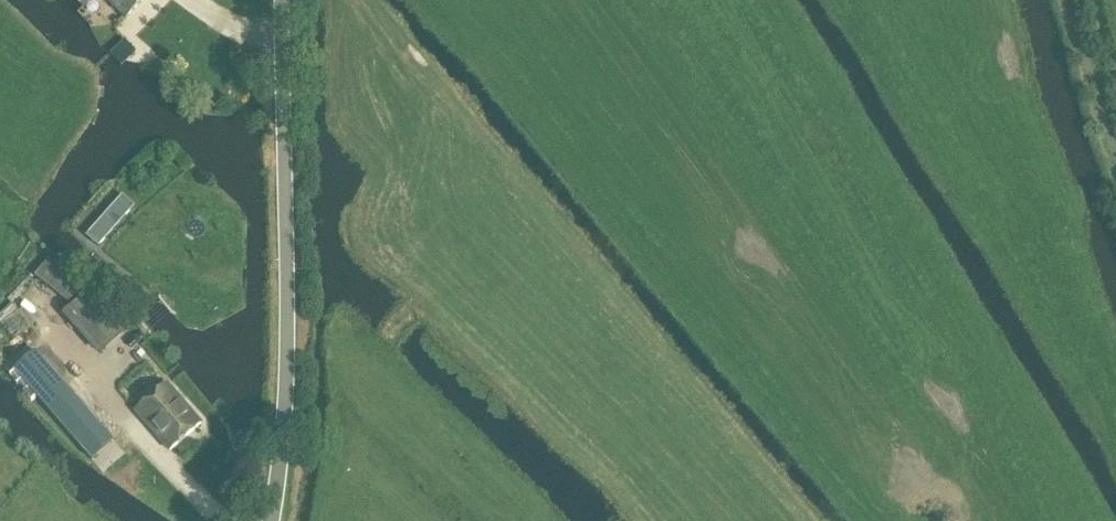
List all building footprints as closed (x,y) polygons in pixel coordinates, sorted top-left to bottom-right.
[(146,0),(107,0),(128,19),(146,0)] [(123,67),(137,52),(125,40),(111,55),(123,67)] [(99,248),(136,207),(123,196),(86,237),(99,248)] [(71,306),(85,288),(51,261),(37,278),(71,306)] [(101,354),(124,333),(90,294),(67,315),(101,354)] [(94,457),(114,440),(36,351),(16,368),(94,457)] [(172,453),(203,426),(169,386),(138,413),(172,453)]
